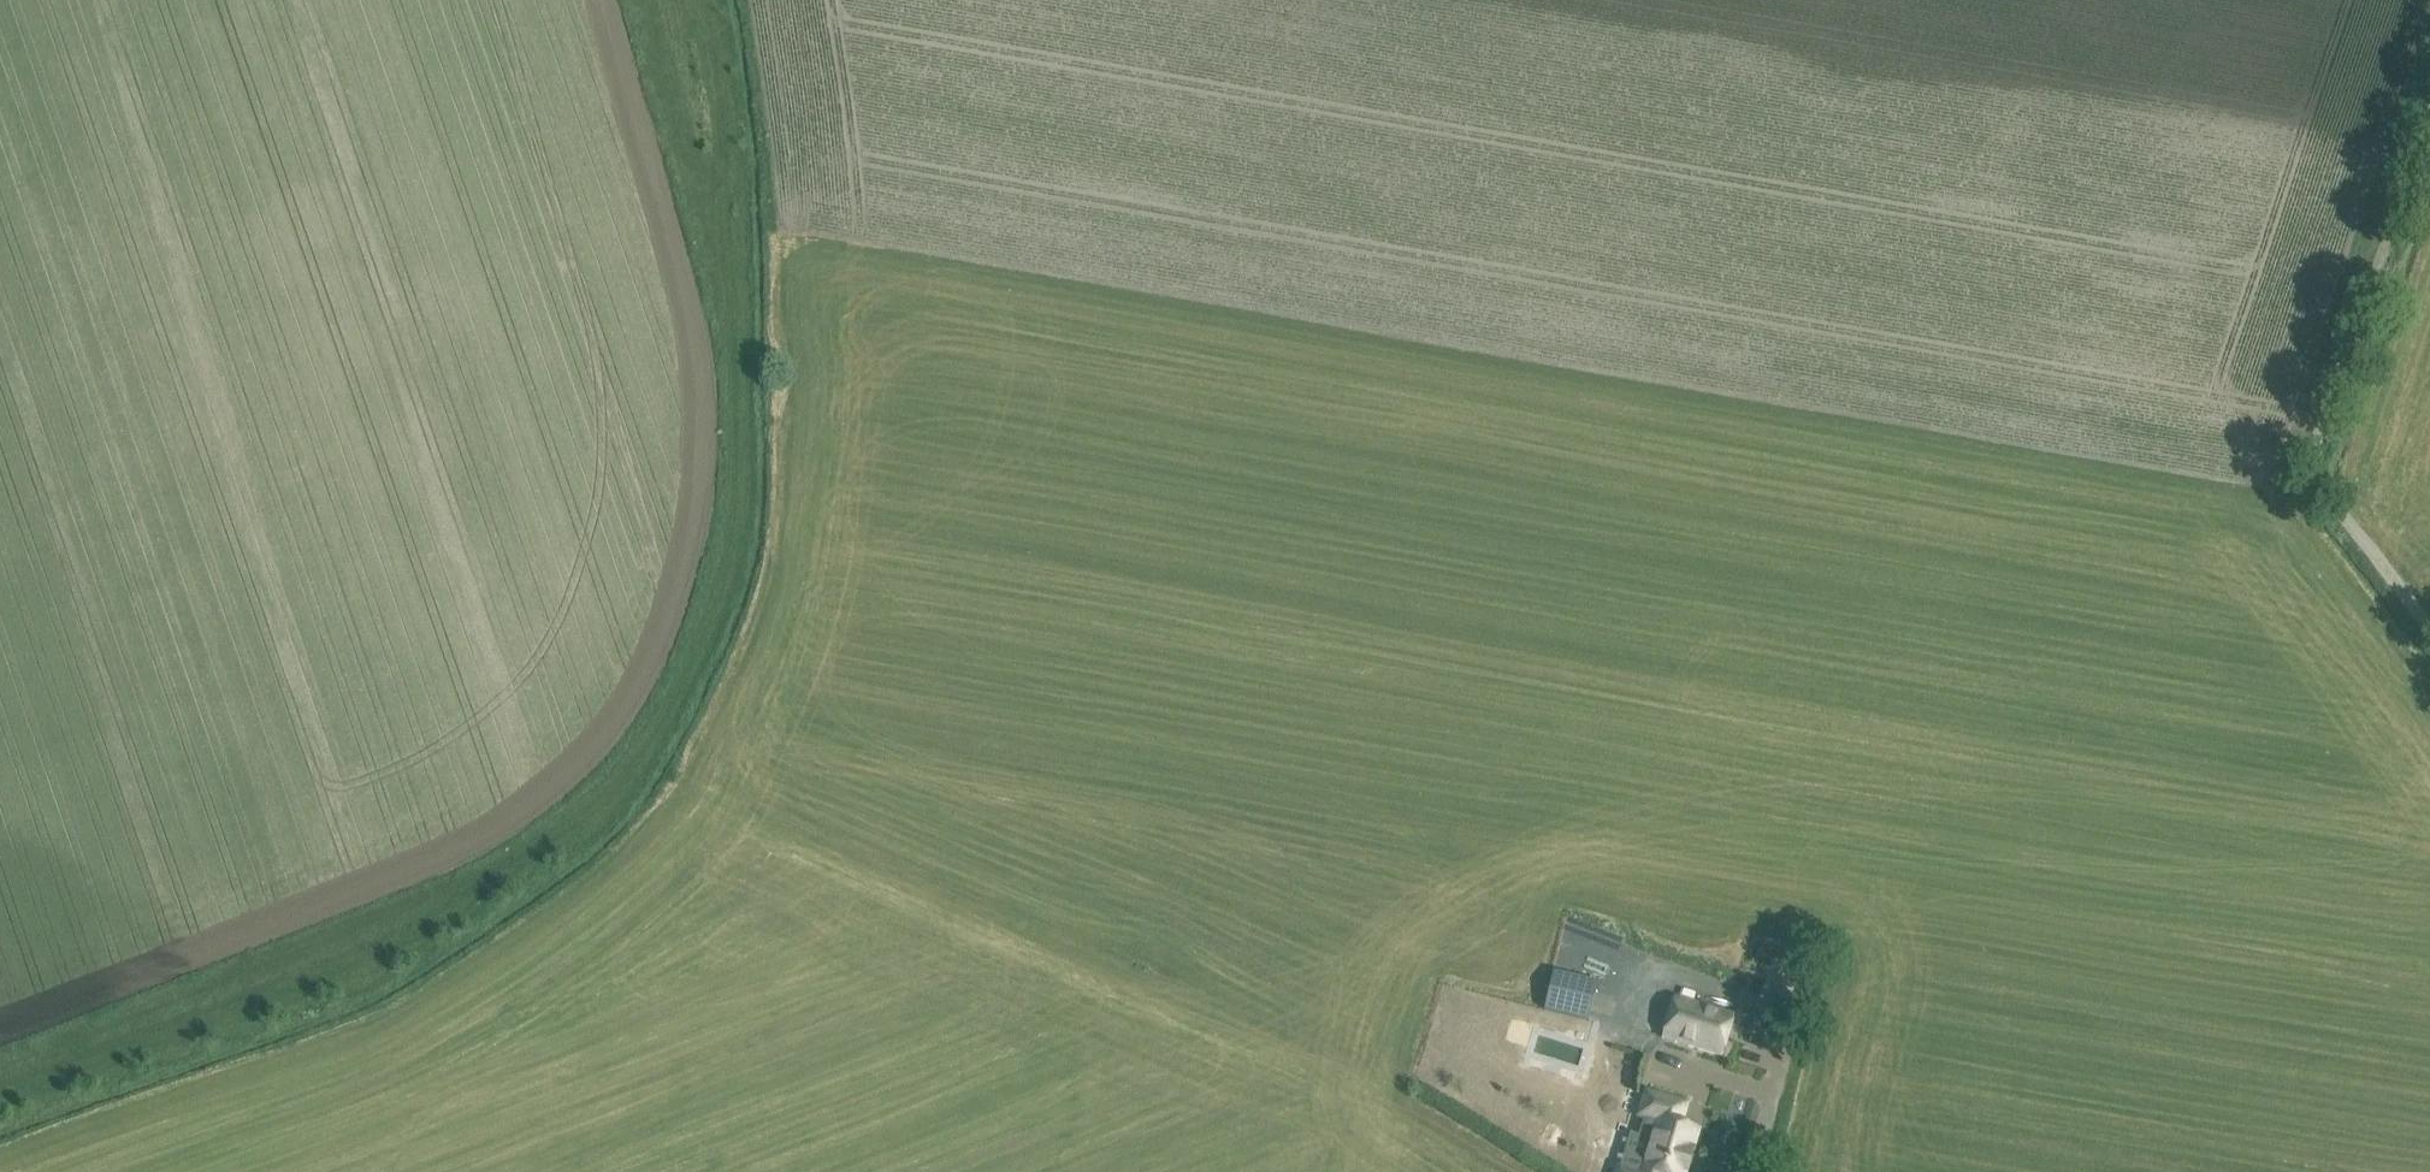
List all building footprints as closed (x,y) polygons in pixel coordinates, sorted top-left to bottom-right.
[(1554,970),(1545,1010),(1590,1020),(1600,980),(1554,970)] [(1672,998),(1661,1036),(1716,1052),(1724,1054),(1735,1016),(1727,1014),(1672,998)] [(1686,1167),(1690,1169),(1695,1150),(1692,1149),(1698,1129),(1680,1124),(1686,1106),(1648,1093),(1641,1115),(1645,1116),(1639,1136),(1651,1140),(1641,1171),(1685,1171),(1686,1167)]
